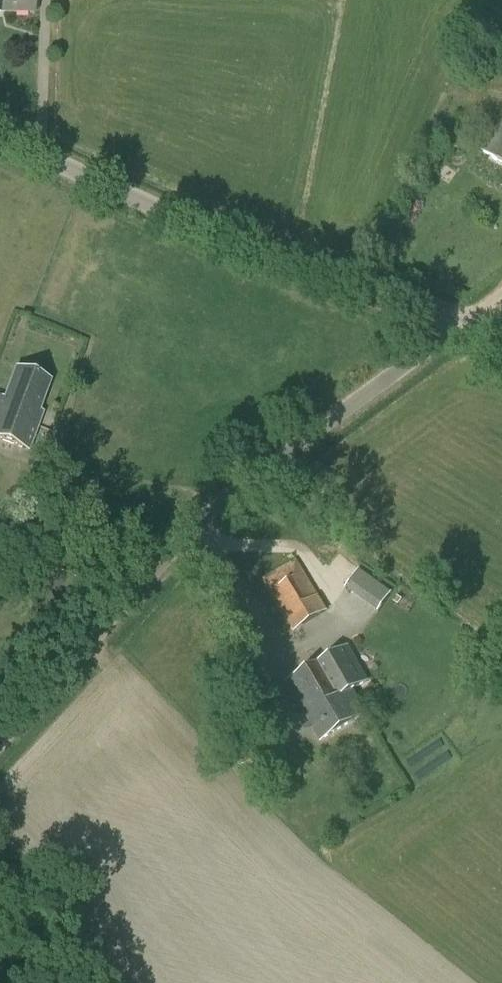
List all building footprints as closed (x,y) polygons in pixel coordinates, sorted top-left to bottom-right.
[(34,14),(34,0),(0,0),(0,13),(34,14)] [(501,164),(501,127),(484,152),(501,164)] [(29,450),(42,413),(39,412),(49,382),(16,370),(5,400),(0,398),(0,439),(29,450)] [(261,578),(292,630),(328,608),(312,581),(295,559),(261,578)] [(385,610),(399,591),(365,568),(351,586),(385,610)] [(348,648),(319,664),(337,697),(351,689),(352,690),(367,681),(348,648)] [(337,697),(319,664),(287,683),(320,740),(365,714),(352,690),(351,689),(337,697)]
